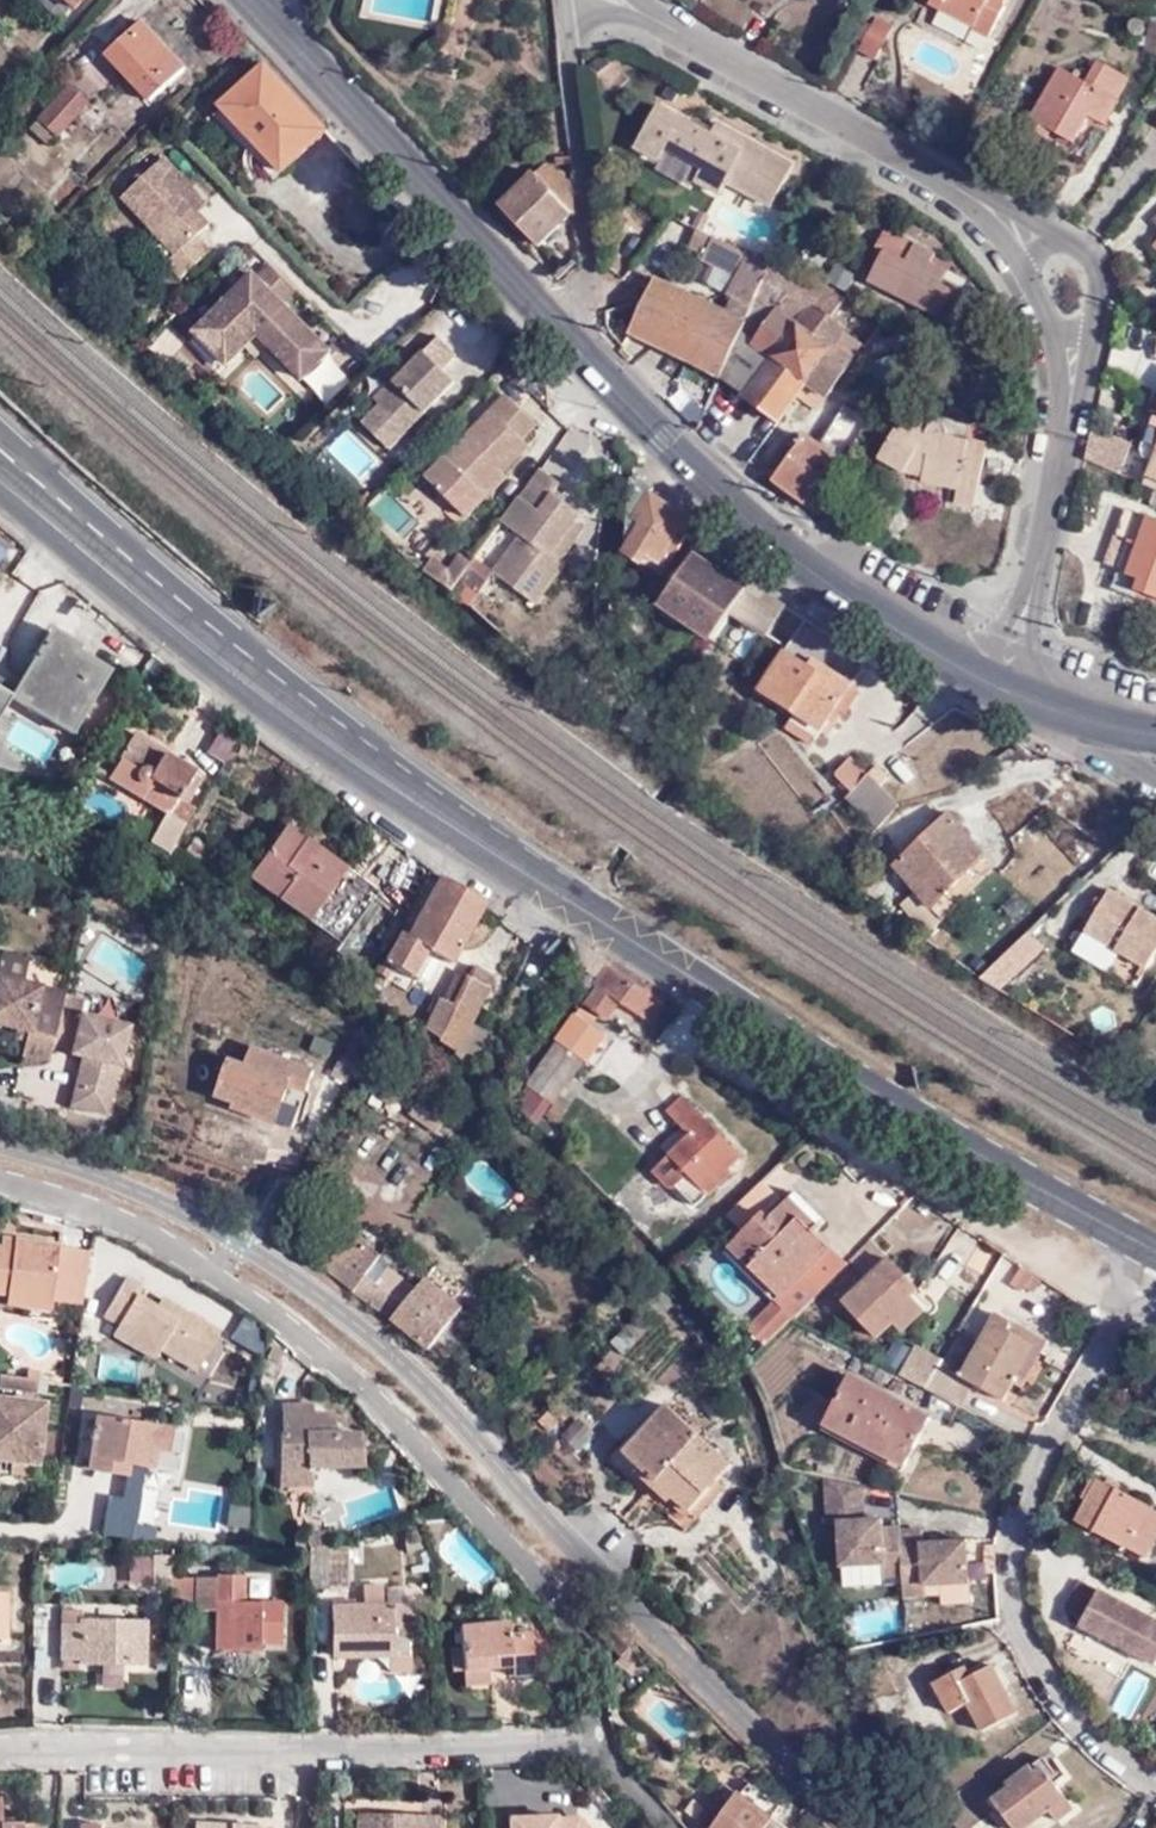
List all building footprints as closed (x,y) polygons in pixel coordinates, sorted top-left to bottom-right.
[(935,6),(972,24),(970,29),(989,37),(1003,7),(999,5),(1001,0),(938,0),(935,6)] [(187,66),(140,20),(106,55),(151,101),(187,66)] [(876,60),(894,29),(877,20),(860,51),(876,60)] [(1086,83),(1059,67),(1025,125),(1046,137),(1051,129),(1075,143),(1092,116),(1101,121),(1113,98),(1119,101),(1131,80),(1100,62),(1086,83)] [(328,130),(266,65),(220,106),(282,173),(328,130)] [(53,140),(85,106),(66,87),(33,121),(53,140)] [(775,212),(798,170),(721,126),(713,138),(663,109),(639,151),(663,164),(670,152),(705,172),(698,184),(723,199),(731,188),(775,212)] [(573,162),(571,155),(558,157),(559,164),(573,162)] [(181,195),(189,187),(163,158),(121,195),(173,254),(165,261),(179,277),(207,251),(195,236),(207,225),(196,212),(181,195)] [(572,212),(577,209),(575,185),(548,160),(502,206),(539,244),(572,212)] [(204,204),(189,187),(181,195),(196,212),(204,204)] [(936,317),(942,304),(948,290),(936,283),(940,277),(943,271),(926,262),(932,252),(880,224),(867,243),(882,250),(865,279),(936,317)] [(704,257),(713,237),(698,231),(689,250),(704,257)] [(779,269),(715,238),(705,258),(744,279),(735,299),(739,301),(733,316),(657,282),(631,335),(722,378),(760,305),(779,269)] [(292,292),(267,268),(254,279),(250,276),(193,333),(224,365),(282,309),(279,305),(292,292)] [(849,304),(779,269),(760,305),(778,315),(754,350),(770,363),(745,399),(780,424),(808,386),(828,402),(856,366),(853,364),(865,348),(838,322),(849,304)] [(948,290),(942,304),(953,309),(962,289),(940,277),(936,283),(948,290)] [(722,378),(720,382),(745,399),(770,363),(754,350),(778,315),(760,305),(722,378)] [(422,407),(432,397),(435,400),(454,381),(424,350),(394,381),(397,384),(379,403),(406,429),(425,410),(422,407)] [(379,403),(397,384),(394,381),(391,378),(373,396),(379,403)] [(425,410),(435,400),(432,397),(422,407),(425,410)] [(507,397),(427,479),(467,519),(486,499),(482,495),(502,474),(528,447),(522,441),(537,426),(507,397)] [(853,399),(823,448),(852,467),(880,415),(853,399)] [(943,430),(932,433),(909,420),(885,465),(909,479),(915,472),(930,477),(929,486),(963,493),(961,506),(978,509),(990,447),(952,440),(943,430)] [(366,424),(331,445),(350,477),(385,456),(366,424)] [(773,483),(823,519),(825,516),(852,467),(823,448),(807,437),(773,483)] [(1115,447),(1091,437),(1086,460),(1106,471),(1115,447)] [(1140,457),(1115,447),(1106,471),(1130,482),(1140,457)] [(1155,495),(1155,460),(1152,458),(1140,488),(1155,495)] [(558,483),(538,468),(501,521),(520,535),(493,572),(535,603),(562,566),(557,563),(548,555),(574,520),(579,513),(562,500),(556,507),(546,500),(551,492),(558,483)] [(502,474),(482,495),(486,499),(506,478),(502,474)] [(632,481),(626,552),(637,561),(642,565),(640,569),(654,579),(658,574),(665,580),(681,552),(673,547),(688,521),(647,489),(632,481)] [(562,500),(551,492),(546,500),(556,507),(562,500)] [(853,511),(839,503),(832,512),(846,521),(853,511)] [(1124,515),(1105,571),(1119,576),(1113,596),(1140,605),(1142,597),(1155,601),(1155,525),(1124,515)] [(548,555),(557,563),(584,527),(574,520),(548,555)] [(0,525),(0,534),(11,541),(13,536),(0,525)] [(431,555),(424,564),(452,585),(457,579),(457,578),(467,565),(470,561),(458,552),(447,567),(431,555)] [(719,575),(694,559),(680,582),(706,598),(719,575)] [(424,564),(421,569),(449,590),(452,585),(424,564)] [(457,578),(457,579),(477,595),(487,580),(467,565),(457,578)] [(784,607),(748,584),(745,591),(719,575),(706,598),(680,582),(662,609),(714,643),(731,614),(765,636),(771,629),(782,612),(784,607)] [(802,625),(782,612),(771,629),(790,642),(802,625)] [(865,661),(802,625),(790,642),(756,694),(794,719),(790,726),(814,742),(827,724),(850,688),(865,661)] [(11,694),(73,731),(108,670),(76,652),(80,644),(51,627),(15,687),(11,694)] [(15,687),(4,680),(0,687),(0,688),(11,694),(15,687)] [(11,694),(0,688),(0,713),(11,694)] [(857,693),(850,688),(827,724),(831,728),(838,716),(842,718),(857,693)] [(814,742),(790,726),(787,732),(810,748),(814,742)] [(107,778),(163,812),(166,814),(176,799),(186,805),(201,781),(193,776),(195,774),(168,757),(169,755),(134,734),(117,759),(118,760),(107,778)] [(832,775),(850,794),(870,776),(850,756),(832,775)] [(886,774),(877,784),(893,800),(901,789),(886,774)] [(850,794),(846,798),(875,827),(896,804),(893,800),(877,784),(870,776),(850,794)] [(166,814),(163,812),(150,836),(171,849),(192,810),(186,805),(176,799),(166,814)] [(894,865),(917,890),(945,920),(1000,865),(946,812),(894,865)] [(244,877),(305,920),(342,867),(314,847),(319,840),(310,833),(304,840),(282,824),(244,877)] [(342,867),(305,920),(331,939),(335,939),(341,937),(344,935),(375,890),(342,867)] [(453,964),(486,904),(441,878),(406,937),(400,933),(384,960),(412,977),(429,949),(453,964)] [(945,920),(917,890),(900,907),(927,939),(945,920)] [(1083,931),(1077,929),(1067,946),(1136,986),(1155,952),(1155,919),(1108,890),(1083,931)] [(614,962),(579,938),(576,944),(576,967),(579,969),(583,965),(599,977),(595,983),(599,987),(587,1003),(609,1019),(621,1001),(651,1024),(668,999),(615,960),(614,962)] [(1020,961),(1008,949),(988,969),(1001,981),(1020,961)] [(22,980),(28,956),(1,950),(0,952),(0,975),(22,980)] [(439,998),(422,1034),(458,1058),(473,1024),(490,987),(495,976),(478,969),(474,979),(465,976),(453,1004),(439,998)] [(1001,981),(988,969),(981,975),(993,987),(1001,981)] [(40,1058),(43,1047),(53,1008),(56,993),(57,989),(22,980),(0,975),(0,1022),(13,1025),(24,1028),(22,1040),(16,1062),(40,1058)] [(58,1006),(62,990),(57,989),(56,993),(53,1008),(43,1047),(40,1058),(46,1057),(49,1045),(58,1006)] [(124,1023),(58,1006),(49,1045),(80,1053),(72,1085),(86,1089),(82,1106),(102,1112),(124,1023)] [(582,1008),(580,1010),(593,1019),(594,1017),(582,1008)] [(593,1019),(580,1010),(576,1015),(588,1025),(593,1019)] [(576,1015),(526,1086),(552,1105),(561,1091),(563,1092),(583,1064),(585,1065),(606,1038),(588,1025),(576,1015)] [(473,1024),(458,1058),(458,1059),(475,1025),(473,1024)] [(24,1028),(13,1025),(10,1037),(22,1040),(24,1028)] [(475,1025),(458,1059),(475,1070),(491,1033),(475,1025)] [(309,1097),(303,1096),(311,1066),(252,1049),(247,1066),(227,1060),(216,1097),(236,1103),(234,1112),(292,1129),(295,1121),(302,1123),(309,1097)] [(68,1102),(82,1106),(86,1089),(72,1085),(68,1102)] [(526,1086),(516,1100),(521,1104),(539,1122),(552,1105),(526,1086)] [(425,1091),(405,1115),(430,1135),(450,1111),(425,1091)] [(687,1130),(665,1151),(671,1156),(656,1172),(669,1184),(671,1182),(684,1169),(706,1192),(727,1171),(723,1168),(738,1153),(680,1094),(665,1109),(687,1130)] [(521,1104),(516,1100),(511,1107),(536,1126),(539,1122),(521,1104)] [(671,1156),(665,1151),(650,1166),(656,1172),(671,1156)] [(693,1205),(706,1192),(684,1169),(671,1182),(693,1205)] [(533,1196),(523,1208),(537,1218),(546,1208),(533,1196)] [(761,1224),(753,1216),(726,1242),(777,1295),(792,1280),(800,1272),(817,1289),(845,1263),(784,1201),(761,1224)] [(425,1345),(445,1363),(480,1323),(426,1279),(404,1304),(365,1275),(380,1258),(352,1234),(330,1262),(321,1254),(312,1265),(425,1345)] [(13,1255),(14,1245),(1,1243),(1,1253),(13,1255)] [(51,1305),(59,1250),(14,1245),(13,1255),(1,1253),(0,1253),(0,1299),(9,1300),(8,1309),(50,1314),(51,1305)] [(51,1305),(82,1309),(89,1254),(59,1250),(51,1305)] [(840,1297),(874,1334),(888,1321),(897,1329),(918,1309),(905,1295),(913,1286),(885,1256),(840,1297)] [(1012,1262),(1004,1282),(1033,1293),(1041,1274),(1012,1262)] [(800,1272),(792,1280),(808,1298),(817,1289),(800,1272)] [(221,1338),(184,1314),(178,1324),(159,1312),(141,1300),(144,1292),(129,1282),(106,1318),(120,1328),(116,1335),(158,1362),(163,1353),(199,1377),(221,1338)] [(178,1324),(184,1314),(165,1302),(159,1312),(178,1324)] [(999,1398),(1012,1374),(1022,1379),(1044,1341),(1034,1336),(1030,1342),(1003,1328),(1007,1321),(994,1313),(959,1375),(937,1363),(923,1388),(956,1407),(970,1382),(999,1398)] [(1003,1328),(1030,1342),(1034,1336),(1007,1321),(1003,1328)] [(937,1363),(939,1359),(912,1344),(895,1373),(923,1388),(937,1363)] [(105,1357),(102,1375),(129,1379),(132,1361),(105,1357)] [(39,1381),(44,1382),(45,1372),(30,1370),(30,1380),(39,1381)] [(846,1372),(820,1421),(902,1463),(927,1414),(846,1372)] [(30,1380),(1,1377),(0,1389),(0,1391),(37,1397),(39,1381),(30,1380)] [(88,1389),(72,1387),(71,1393),(87,1395),(88,1389)] [(184,1402),(151,1397),(150,1404),(183,1409),(184,1402)] [(14,1466),(34,1468),(39,1468),(45,1408),(0,1404),(0,1464),(14,1466)] [(310,1486),(310,1470),(362,1471),(362,1438),(338,1437),(338,1426),(328,1415),(315,1416),(315,1407),(283,1407),(282,1434),(279,1434),(278,1486),(310,1486)] [(734,1465),(672,1407),(630,1452),(693,1512),(734,1465)] [(92,1473),(97,1419),(90,1418),(86,1450),(88,1450),(86,1472),(92,1473)] [(182,1431),(97,1419),(92,1473),(132,1479),(133,1469),(160,1473),(171,1474),(172,1461),(179,1462),(182,1431)] [(989,1455),(996,1433),(960,1422),(953,1444),(989,1455)] [(34,1468),(14,1466),(13,1477),(34,1480),(34,1468)] [(160,1483),(160,1473),(133,1469),(132,1479),(160,1483)] [(1155,1547),(1155,1531),(1144,1525),(1152,1508),(1153,1508),(1154,1505),(1100,1477),(1079,1522),(1150,1557),(1155,1547)] [(861,1523),(858,1488),(824,1480),(825,1527),(838,1526),(840,1569),(882,1566),(881,1531),(881,1521),(861,1523)] [(247,1531),(248,1511),(230,1508),(227,1529),(247,1531)] [(1155,1531),(1155,1509),(1153,1508),(1152,1508),(1144,1525),(1155,1531)] [(254,1554),(255,1512),(248,1511),(247,1531),(246,1548),(227,1547),(227,1553),(254,1554)] [(881,1531),(882,1566),(882,1578),(901,1578),(899,1534),(899,1530),(881,1531)] [(899,1534),(901,1578),(901,1599),(939,1598),(939,1607),(968,1606),(965,1543),(922,1546),(921,1533),(899,1534)] [(328,1549),(331,1547),(328,1538),(308,1542),(308,1544),(309,1554),(328,1549)] [(296,1545),(295,1555),(309,1554),(308,1544),(296,1545)] [(309,1554),(308,1592),(329,1592),(329,1590),(347,1590),(347,1551),(328,1551),(328,1549),(309,1554)] [(267,1655),(267,1644),(282,1644),(283,1603),(218,1602),(218,1580),(194,1578),(193,1614),(219,1615),(218,1654),(267,1655)] [(1155,1665),(1155,1663),(1155,1620),(1079,1579),(1064,1608),(1083,1618),(1079,1625),(1155,1665)] [(8,1642),(10,1597),(0,1597),(0,1642),(8,1642)] [(405,1608),(330,1610),(333,1661),(410,1658),(409,1627),(406,1627),(405,1608)] [(79,1660),(78,1665),(146,1668),(148,1623),(80,1620),(80,1627),(62,1626),(61,1659),(79,1660)] [(509,1636),(508,1624),(459,1627),(459,1650),(450,1650),(451,1671),(462,1670),(463,1688),(492,1687),(492,1669),(511,1667),(511,1677),(532,1676),(528,1635),(509,1636)] [(988,1665),(952,1687),(946,1677),(929,1688),(952,1733),(972,1721),(980,1737),(1015,1716),(988,1665)] [(869,1685),(886,1677),(884,1668),(865,1676),(869,1685)] [(856,1680),(859,1689),(869,1685),(865,1676),(856,1680)] [(869,1685),(877,1701),(894,1693),(886,1677),(869,1685)] [(867,1706),(877,1701),(869,1685),(859,1689),(867,1706)] [(1052,1818),(1061,1827),(1079,1814),(1044,1770),(1036,1778),(1030,1770),(1010,1786),(1015,1794),(996,1808),(1012,1827),(1040,1827),(1052,1818)] [(742,1796),(771,1820),(781,1807),(752,1782),(742,1796)] [(771,1820),(742,1796),(730,1786),(701,1823),(707,1827),(781,1827),(771,1820)] [(781,1827),(794,1827),(798,1822),(781,1807),(771,1820),(781,1827)] [(544,1814),(545,1822),(556,1821),(556,1813),(544,1814)] [(511,1827),(586,1827),(579,1821),(556,1821),(545,1822),(544,1814),(510,1815),(511,1827)] [(438,1818),(357,1816),(357,1827),(437,1827),(438,1818)]
